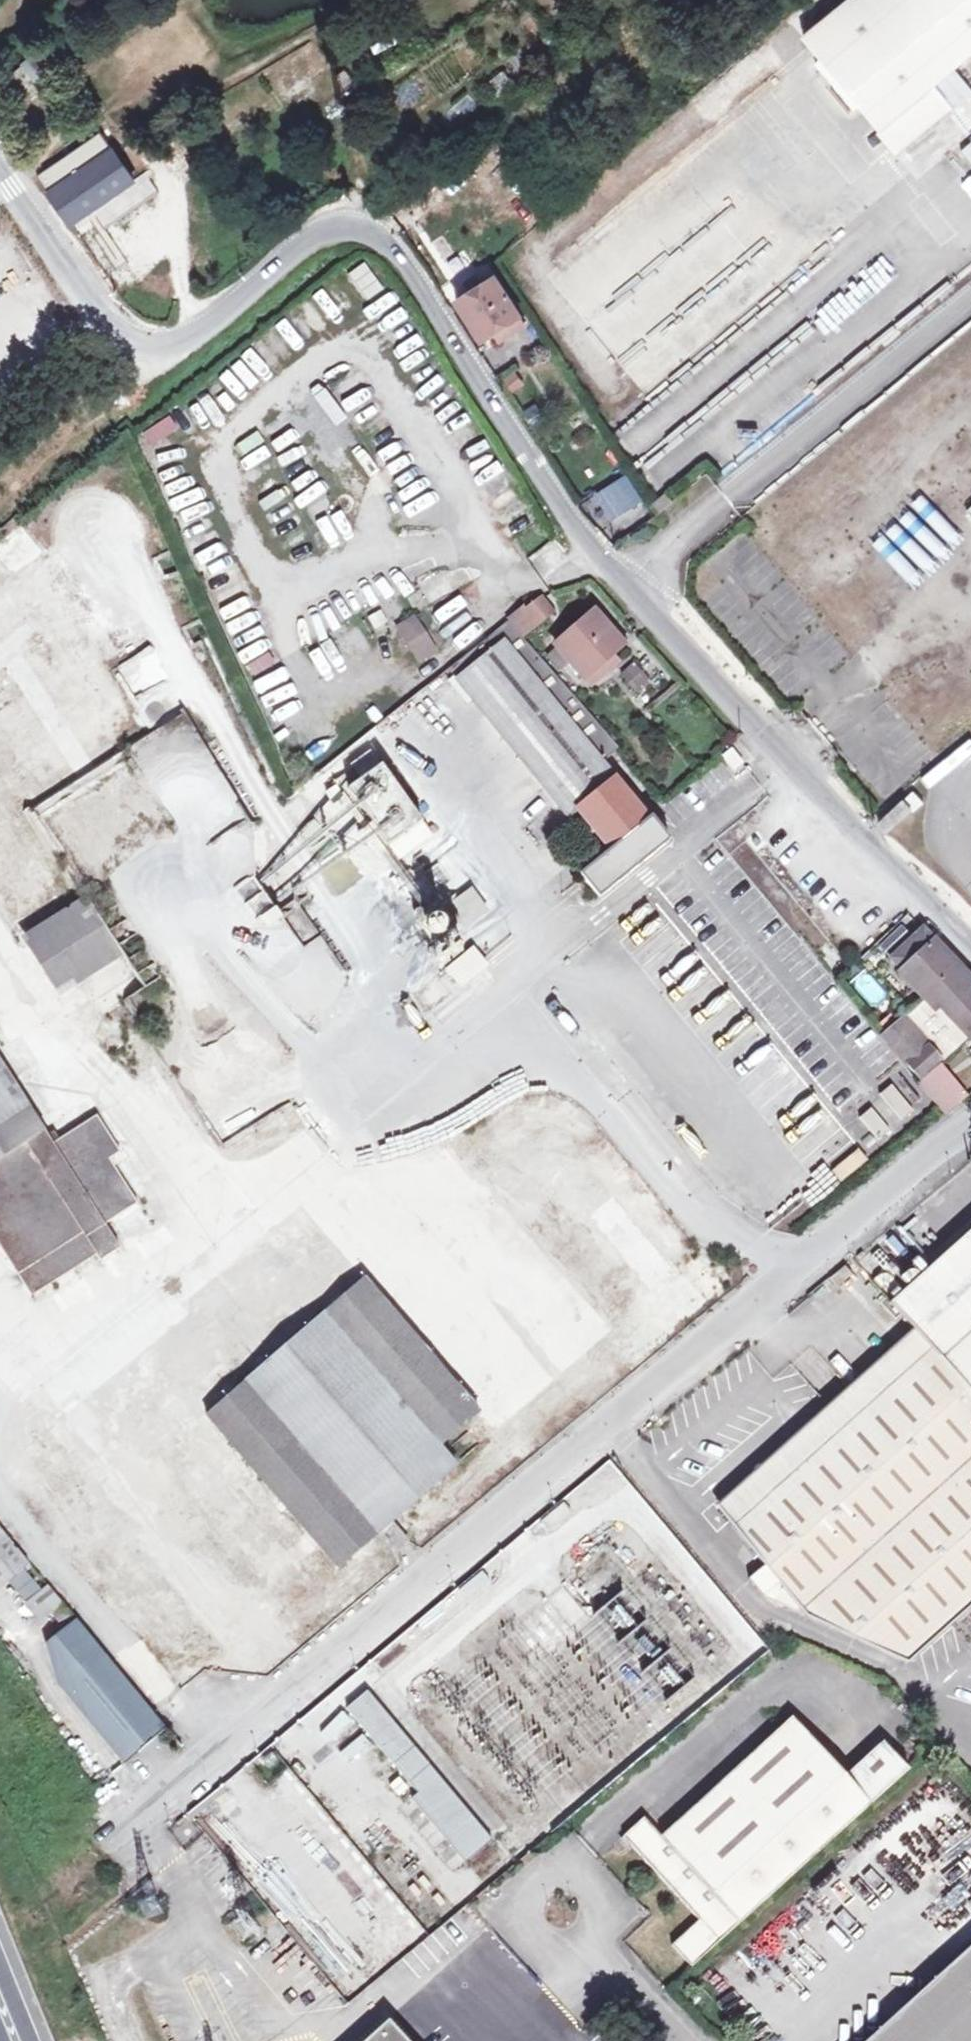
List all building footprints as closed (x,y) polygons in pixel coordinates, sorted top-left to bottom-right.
[(804,39),(900,153),(948,113),(929,93),(970,58),(970,0),(850,0),(804,39)] [(334,37),(331,39),(330,35),(316,43),(339,77),(354,68),(334,37)] [(24,65),(43,88),(57,78),(38,54),(24,65)] [(133,181),(101,134),(38,178),(70,224),(133,181)] [(959,151),(970,165),(970,141),(959,151)] [(411,156),(401,164),(410,174),(420,167),(411,156)] [(345,275),(363,303),(381,291),(363,263),(345,275)] [(496,278),(501,286),(506,282),(495,265),(490,268),(496,278)] [(466,283),(473,294),(485,285),(478,275),(466,283)] [(484,343),(493,337),(522,318),(501,286),(496,278),(485,285),(473,294),(459,303),(484,343)] [(522,318),(493,337),(498,344),(526,326),(522,318)] [(537,330),(528,336),(539,353),(547,348),(537,330)] [(508,396),(526,385),(513,366),(495,377),(508,396)] [(166,418),(142,435),(150,446),(174,428),(166,418)] [(669,493),(653,506),(660,514),(676,502),(669,493)] [(518,632),(521,634),(537,622),(527,609),(526,608),(543,595),(535,584),(501,611),(509,621),(518,632)] [(543,597),(527,609),(537,622),(539,625),(555,612),(543,597)] [(585,678),(611,656),(625,644),(596,611),(557,645),(585,678)] [(391,657),(404,648),(415,664),(437,649),(413,615),(378,639),(391,657)] [(449,669),(457,680),(518,632),(509,621),(449,669)] [(518,632),(457,680),(568,817),(578,809),(612,850),(582,874),(600,896),(669,839),(604,761),(620,748),(521,634),(518,632)] [(611,656),(585,678),(592,686),(618,664),(611,656)] [(634,663),(619,673),(632,692),(646,682),(634,663)] [(361,780),(383,765),(372,750),(351,764),(361,780)] [(433,838),(383,765),(361,780),(350,787),(375,822),(391,847),(401,860),(433,838)] [(322,822),(335,806),(317,791),(303,808),(322,822)] [(905,801),(913,809),(921,801),(913,793),(905,801)] [(878,825),(886,834),(909,812),(901,803),(878,825)] [(391,847),(375,822),(360,832),(377,857),(391,847)] [(24,942),(37,962),(71,940),(74,939),(89,962),(114,946),(144,991),(162,979),(105,889),(24,942)] [(454,913),(465,928),(490,911),(479,895),(454,913)] [(291,898),(273,910),(298,948),(316,937),(291,898)] [(901,920),(875,945),(885,955),(911,931),(901,920)] [(901,973),(904,978),(908,974),(929,997),(882,1037),(916,1079),(943,1057),(945,1059),(970,1038),(970,980),(923,928),(892,957),(904,970),(901,973)] [(71,940),(37,962),(52,985),(89,962),(74,939),(71,940)] [(474,946),(445,969),(462,988),(490,965),(474,946)] [(874,1005),(885,990),(861,972),(850,986),(874,1005)] [(33,1295),(97,1255),(100,1260),(118,1248),(105,1226),(138,1204),(115,1167),(112,1168),(107,1161),(119,1153),(97,1118),(61,1140),(54,1145),(49,1136),(45,1131),(23,1096),(14,1081),(0,1060),(0,1245),(33,1295)] [(920,1083),(946,1114),(968,1095),(943,1064),(920,1083)] [(34,1068),(14,1081),(23,1096),(45,1131),(66,1118),(34,1068)] [(892,1084),(880,1094),(903,1121),(914,1111),(892,1084)] [(871,1108),(860,1117),(879,1140),(891,1131),(871,1108)] [(54,1145),(61,1140),(55,1132),(49,1136),(54,1145)] [(851,1154),(833,1168),(841,1179),(860,1164),(851,1154)] [(128,1231),(146,1219),(139,1209),(121,1221),(128,1231)] [(890,1303),(928,1344),(730,1521),(807,1609),(910,1662),(970,1607),(970,1229),(890,1303)] [(851,1272),(844,1263),(830,1275),(838,1283),(851,1272)] [(366,1277),(327,1312),(441,1444),(482,1409),(366,1277)] [(441,1444),(327,1312),(208,1414),(340,1567),(380,1532),(397,1550),(412,1538),(395,1519),(459,1464),(441,1444)] [(730,1521),(928,1344),(913,1328),(827,1405),(715,1505),(730,1521)] [(26,1565),(0,1534),(0,1586),(26,1565)] [(39,1621),(52,1611),(66,1628),(47,1643),(60,1686),(126,1763),(164,1730),(46,1588),(25,1604),(39,1621)] [(662,1605),(668,1600),(664,1594),(657,1599),(662,1605)] [(709,1662),(716,1658),(711,1651),(705,1655),(709,1662)] [(418,1794),(412,1799),(465,1862),(494,1839),(368,1691),(347,1709),(418,1794)] [(908,1768),(883,1740),(846,1775),(791,1715),(661,1835),(643,1816),(621,1836),(698,1918),(670,1945),(689,1964),(908,1768)] [(219,1868),(208,1881),(232,1901),(243,1888),(219,1868)] [(226,1920),(243,1942),(260,1928),(243,1907),(226,1920)] [(863,2040),(970,2040),(970,1943),(863,2040)] [(385,2017),(359,2040),(407,2040),(385,2017)]
